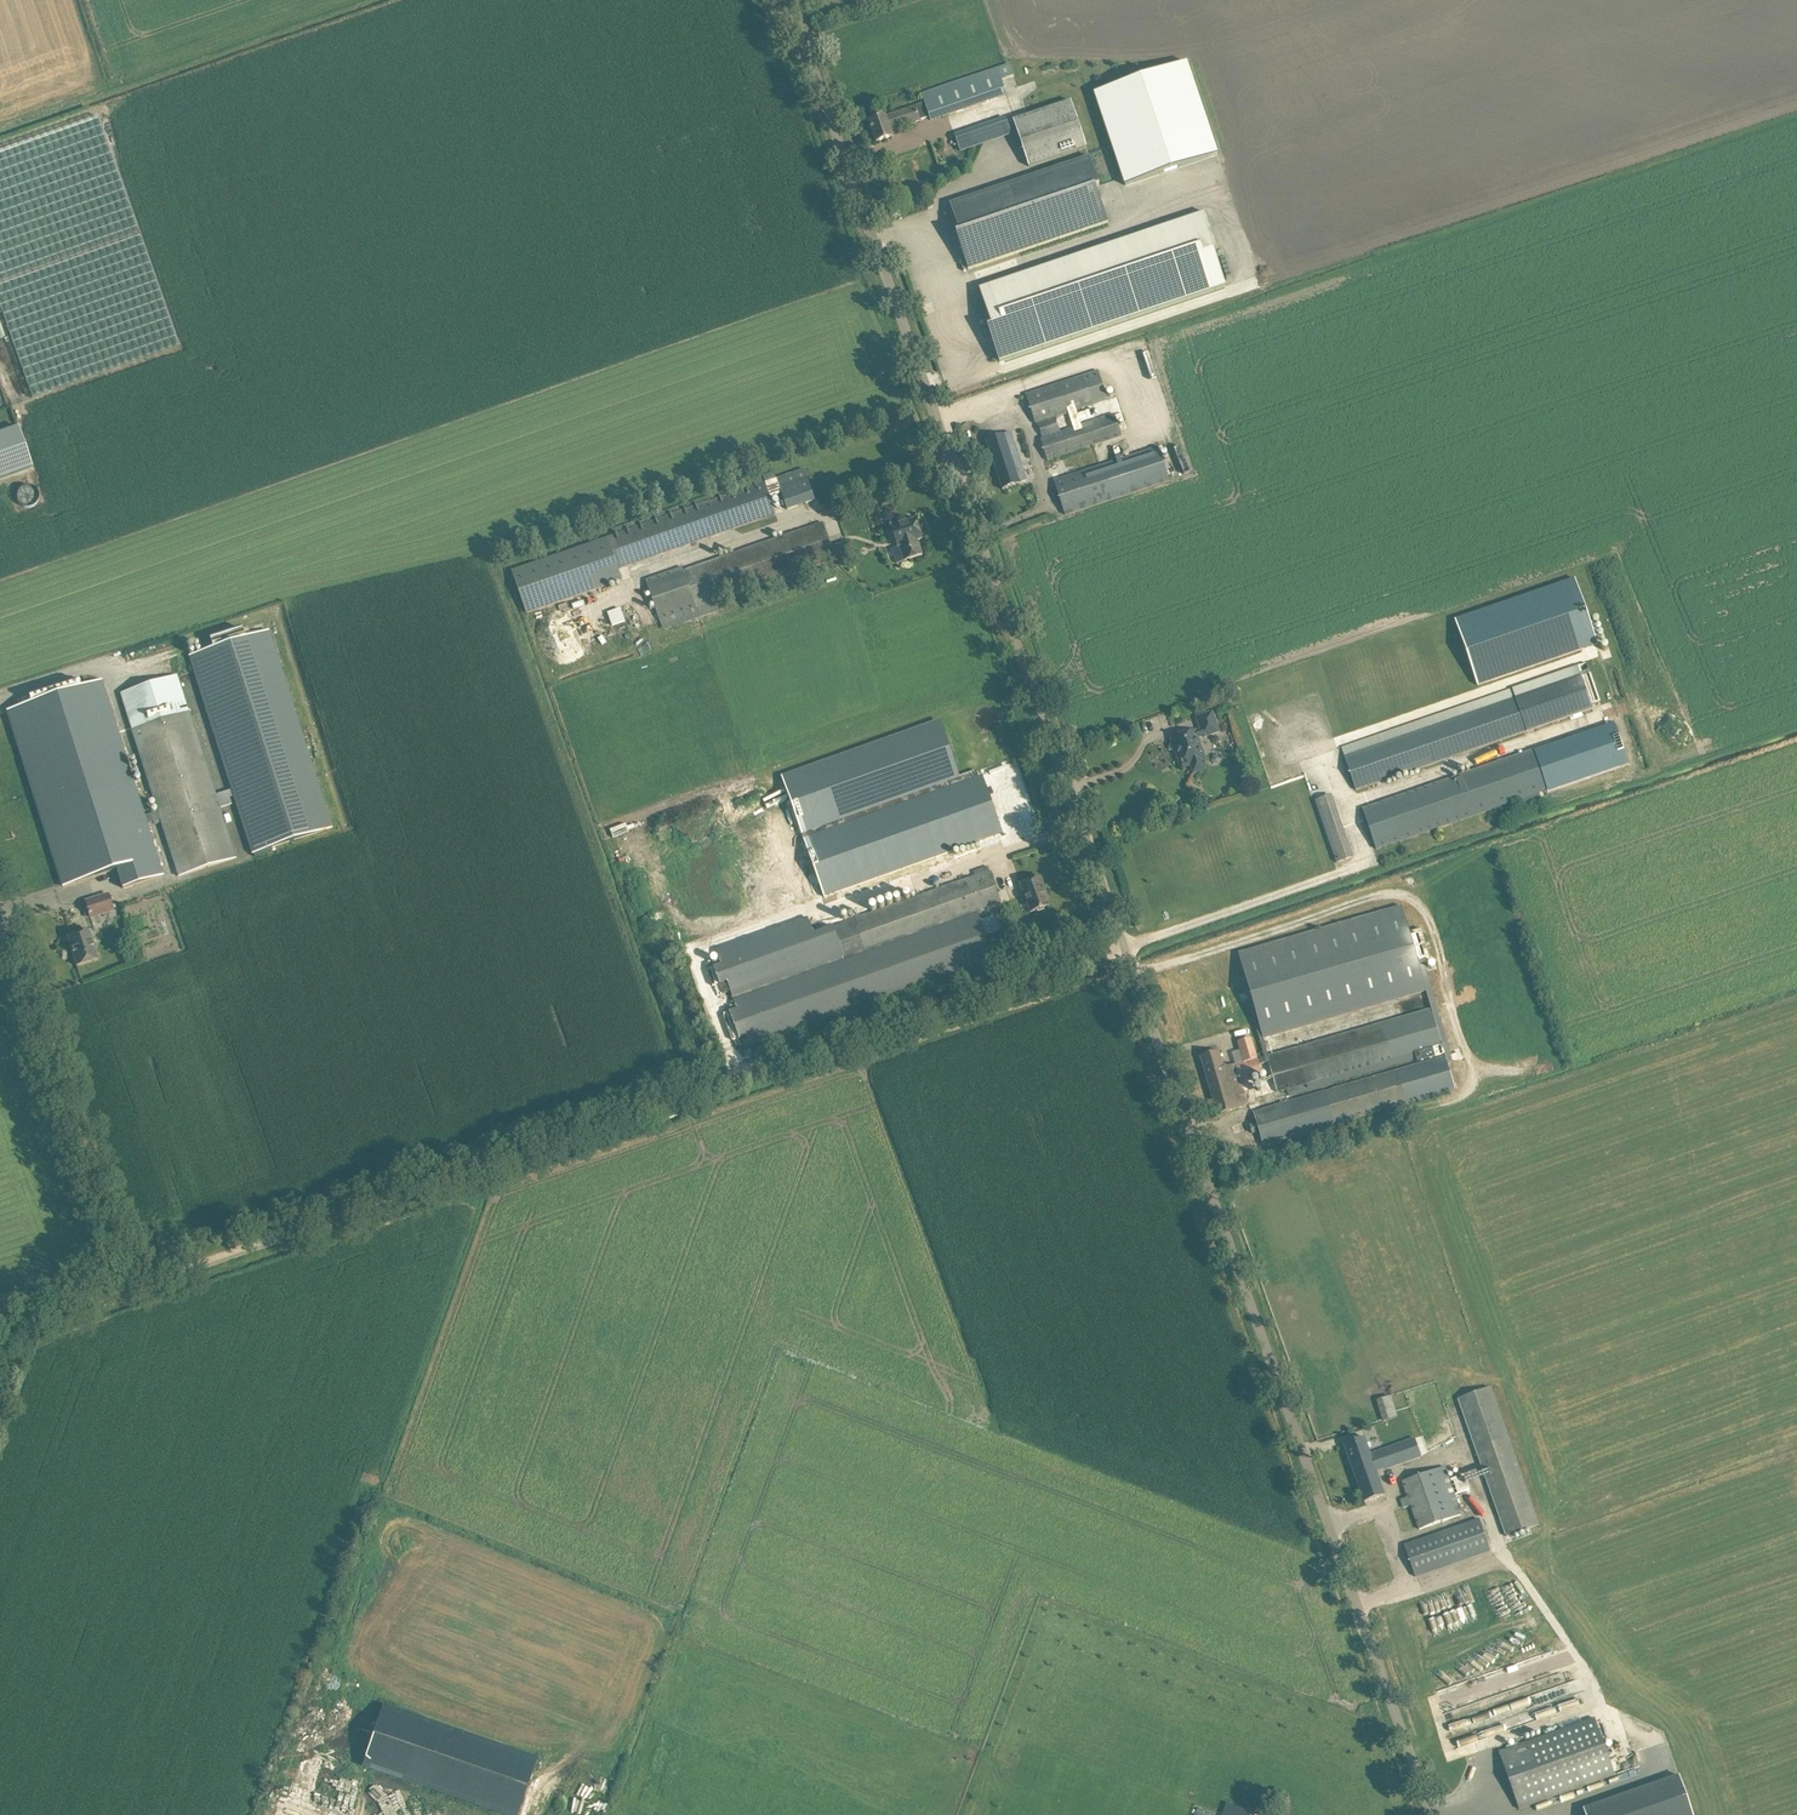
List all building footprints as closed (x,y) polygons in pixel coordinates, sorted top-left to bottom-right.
[(1187,62),(1094,93),(1125,186),(1218,155),(1187,62)] [(921,94),(924,102),(929,117),(930,121),(1007,95),(1002,81),(1014,77),(1010,64),(998,68),(921,94)] [(1029,167),(1088,147),(1071,101),(1013,121),(1029,167)] [(929,117),(924,102),(870,121),(877,142),(893,136),(891,131),(920,121),(920,120),(929,117)] [(0,307),(33,399),(180,347),(99,116),(0,151),(0,307)] [(953,133),(959,152),(1011,134),(1005,116),(953,133)] [(950,206),(959,233),(956,234),(969,271),(1109,222),(1087,159),(950,206)] [(981,291),(980,289),(981,289),(980,289),(992,326),(988,327),(1000,362),(1226,286),(1214,251),(1218,250),(1206,215),(981,291)] [(1116,350),(1120,360),(1138,353),(1134,343),(1116,350)] [(1098,371),(1083,376),(1026,395),(1036,424),(1038,423),(1043,437),(1039,438),(1047,461),(1122,436),(1109,399),(1107,400),(1098,371)] [(18,427),(0,433),(0,479),(32,467),(18,427)] [(986,441),(993,461),(1003,490),(1020,484),(1020,482),(1027,480),(1011,432),(986,441)] [(1105,449),(1107,456),(1126,451),(1125,445),(1105,449)] [(1169,481),(1158,446),(1054,480),(1065,515),(1169,481)] [(805,468),(776,476),(785,509),(814,500),(805,468)] [(764,482),(512,570),(527,614),(622,580),(618,569),(776,514),(764,482)] [(17,491),(23,505),(37,499),(31,485),(17,491)] [(922,538),(916,519),(904,524),(891,528),(898,547),(900,546),(905,561),(922,555),(917,540),(922,538)] [(663,630),(718,610),(729,606),(726,598),(836,559),(837,562),(857,554),(853,544),(849,546),(847,541),(831,546),(823,523),(647,585),(663,630)] [(1597,644),(1575,578),(1455,620),(1478,685),(1597,644)] [(620,609),(608,613),(613,626),(625,622),(620,609)] [(178,676),(121,693),(158,812),(143,817),(145,824),(160,819),(161,821),(178,877),(235,859),(218,806),(231,802),(229,797),(234,795),(253,853),(331,828),(268,631),(251,636),(207,650),(190,656),(232,789),(215,795),(178,676)] [(1587,664),(1341,748),(1356,790),(1593,709),(1592,706),(1601,703),(1590,670),(1589,671),(1587,664)] [(11,709),(7,711),(18,747),(23,745),(27,760),(23,761),(63,887),(117,869),(123,888),(147,881),(158,877),(162,876),(145,824),(143,817),(100,681),(81,687),(78,679),(62,684),(63,685),(28,696),(30,703),(11,709)] [(1181,767),(1191,764),(1194,772),(1205,768),(1203,762),(1207,760),(1199,738),(1202,737),(1202,738),(1220,732),(1213,710),(1195,717),(1199,729),(1171,739),(1175,748),(1177,748),(1179,753),(1177,754),(1181,767)] [(935,729),(783,783),(827,904),(972,851),(1000,841),(988,808),(977,777),(955,785),(935,729)] [(1542,799),(1539,793),(1547,790),(1534,751),(1363,809),(1376,849),(1518,800),(1521,807),(1542,799)] [(1316,800),(1337,862),(1352,857),(1331,795),(1316,800)] [(719,984),(723,994),(731,991),(737,1009),(724,1014),(724,1015),(723,1016),(732,1040),(733,1040),(734,1041),(747,1036),(750,1046),(994,959),(978,913),(1001,905),(989,871),(833,927),(840,945),(832,947),(836,959),(824,963),(808,918),(716,950),(721,964),(708,969),(709,970),(707,971),(713,986),(719,984)] [(1040,876),(1034,878),(1020,883),(1031,912),(1050,906),(1040,876)] [(109,894),(85,901),(90,917),(114,910),(109,894)] [(1417,1051),(1420,1063),(1253,1112),(1262,1145),(1455,1089),(1447,1062),(1452,1060),(1424,964),(1431,962),(1421,929),(1409,932),(1402,906),(1238,953),(1250,994),(1247,994),(1265,1057),(1258,1059),(1259,1064),(1268,1062),(1277,1092),(1417,1051)] [(77,966),(97,959),(88,930),(67,936),(77,966)] [(1219,1051),(1201,1056),(1218,1114),(1245,1107),(1247,1103),(1241,1081),(1262,1075),(1259,1064),(1258,1059),(1258,1058),(1251,1038),(1237,1042),(1243,1061),(1224,1067),(1219,1051)] [(1490,1387),(1457,1398),(1505,1536),(1539,1524),(1490,1387)] [(1391,1396),(1376,1400),(1383,1421),(1397,1416),(1391,1396)] [(1400,1425),(1397,1418),(1375,1425),(1377,1432),(1400,1425)] [(1364,1437),(1344,1444),(1364,1502),(1376,1498),(1384,1495),(1375,1468),(1384,1465),(1385,1469),(1421,1457),(1414,1437),(1370,1453),(1364,1437)] [(1400,1500),(1403,1508),(1410,1506),(1419,1529),(1462,1514),(1445,1467),(1402,1482),(1407,1497),(1400,1500)] [(1415,1577),(1490,1551),(1479,1519),(1404,1545),(1415,1577)] [(362,1766),(505,1814),(518,1814),(537,1759),(383,1706),(362,1766)] [(1594,1718),(1499,1752),(1519,1809),(1614,1775),(1594,1718)] [(1678,1775),(1584,1808),(1586,1814),(1692,1814),(1678,1775)]
